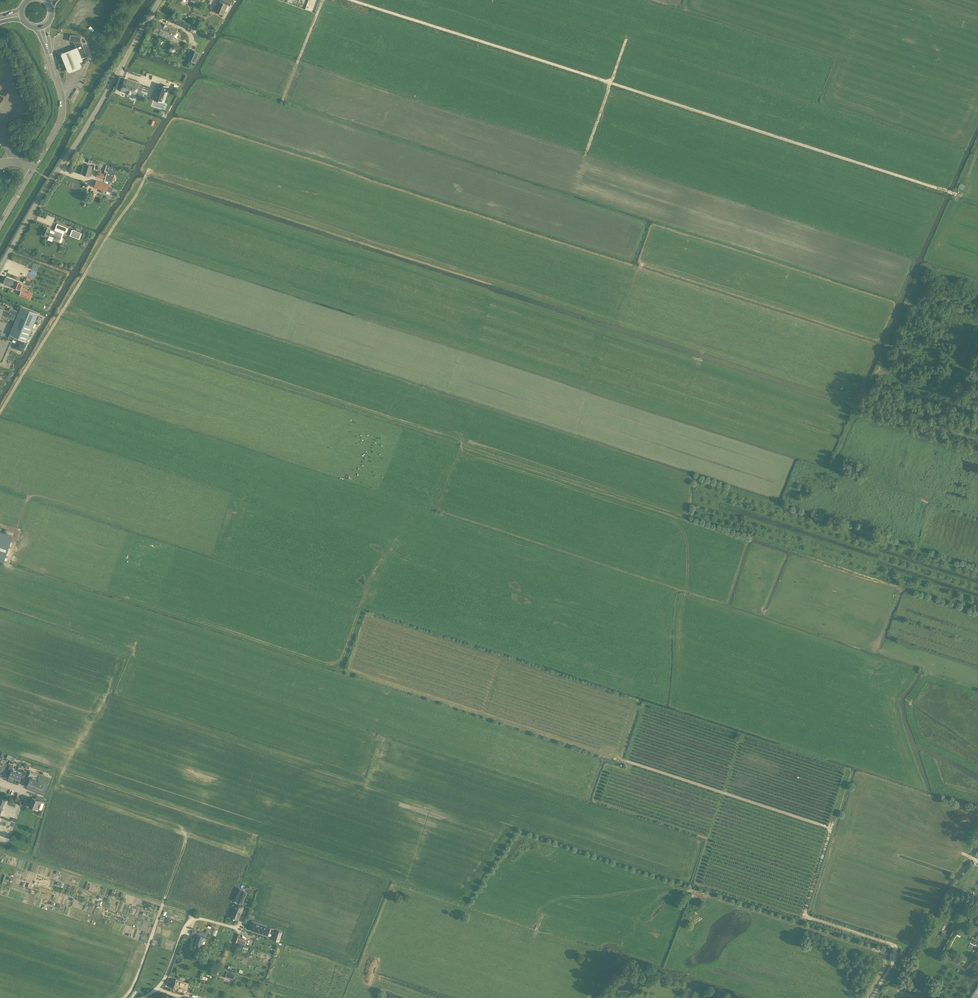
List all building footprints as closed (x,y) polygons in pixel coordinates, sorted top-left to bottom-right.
[(306,9),(309,0),(278,0),(306,9)] [(223,15),(227,5),(219,1),(215,11),(223,15)] [(173,40),(178,29),(157,21),(153,32),(173,40)] [(76,48),(76,49),(77,49),(81,58),(80,59),(81,59),(87,56),(87,57),(87,56),(81,43),(80,43),(74,42),(76,48)] [(61,52),(60,53),(67,72),(69,71),(75,69),(81,67),(79,62),(80,61),(82,60),(77,46),(74,47),(67,50),(61,52)] [(189,53),(186,59),(195,63),(198,56),(189,53)] [(125,79),(121,91),(135,96),(135,95),(136,96),(139,98),(143,86),(140,85),(139,86),(138,85),(139,84),(125,79)] [(168,87),(158,83),(153,99),(162,102),(168,87)] [(11,93),(6,90),(0,98),(0,104),(2,105),(11,93)] [(1,111),(7,114),(14,100),(9,97),(1,111)] [(92,166),(86,164),(82,174),(89,176),(89,175),(91,176),(92,171),(91,170),(92,166)] [(107,165),(105,171),(107,172),(106,175),(98,172),(96,177),(112,181),(116,168),(107,165)] [(96,181),(94,187),(106,191),(107,190),(110,192),(111,187),(108,186),(108,185),(96,181)] [(61,237),(63,231),(65,231),(67,232),(68,228),(59,224),(56,231),(47,228),(44,236),(49,237),(48,239),(52,241),(53,239),(59,241),(61,242),(63,238),(62,238),(61,237)] [(14,287),(20,290),(23,283),(16,281),(6,277),(3,283),(11,286),(12,284),(15,285),(14,287)] [(19,293),(18,295),(24,297),(27,298),(29,293),(26,292),(20,290),(19,293)] [(9,334),(8,337),(13,339),(14,336),(18,338),(17,339),(15,343),(16,344),(15,345),(15,347),(15,348),(17,349),(19,350),(22,351),(25,345),(26,345),(28,342),(26,342),(26,341),(38,314),(21,307),(10,335),(9,334)] [(10,308),(9,311),(3,309),(0,308),(0,317),(1,315),(14,319),(17,310),(10,308)] [(0,533),(0,560),(4,561),(12,537),(0,533)] [(8,778),(14,780),(17,771),(12,769),(13,766),(10,765),(7,772),(10,774),(8,778)] [(17,771),(14,780),(19,782),(21,778),(24,779),(27,771),(23,770),(22,773),(17,771)] [(24,784),(27,785),(27,786),(32,787),(31,790),(44,795),(49,783),(51,778),(30,770),(28,775),(24,784)] [(32,797),(29,806),(39,809),(42,801),(43,802),(44,799),(37,796),(36,799),(32,797)] [(240,902),(245,890),(240,888),(235,900),(240,902)] [(59,903),(63,894),(57,891),(53,900),(59,903)] [(238,920),(244,907),(235,904),(230,916),(238,920)] [(270,928),(253,922),(250,930),(267,935),(270,928)] [(943,930),(941,935),(948,938),(950,933),(943,930)] [(207,937),(207,934),(199,932),(199,933),(192,931),(192,934),(198,936),(195,945),(199,947),(200,947),(201,944),(202,944),(204,936),(207,937)] [(188,983),(176,979),(173,988),(185,992),(188,983)]
